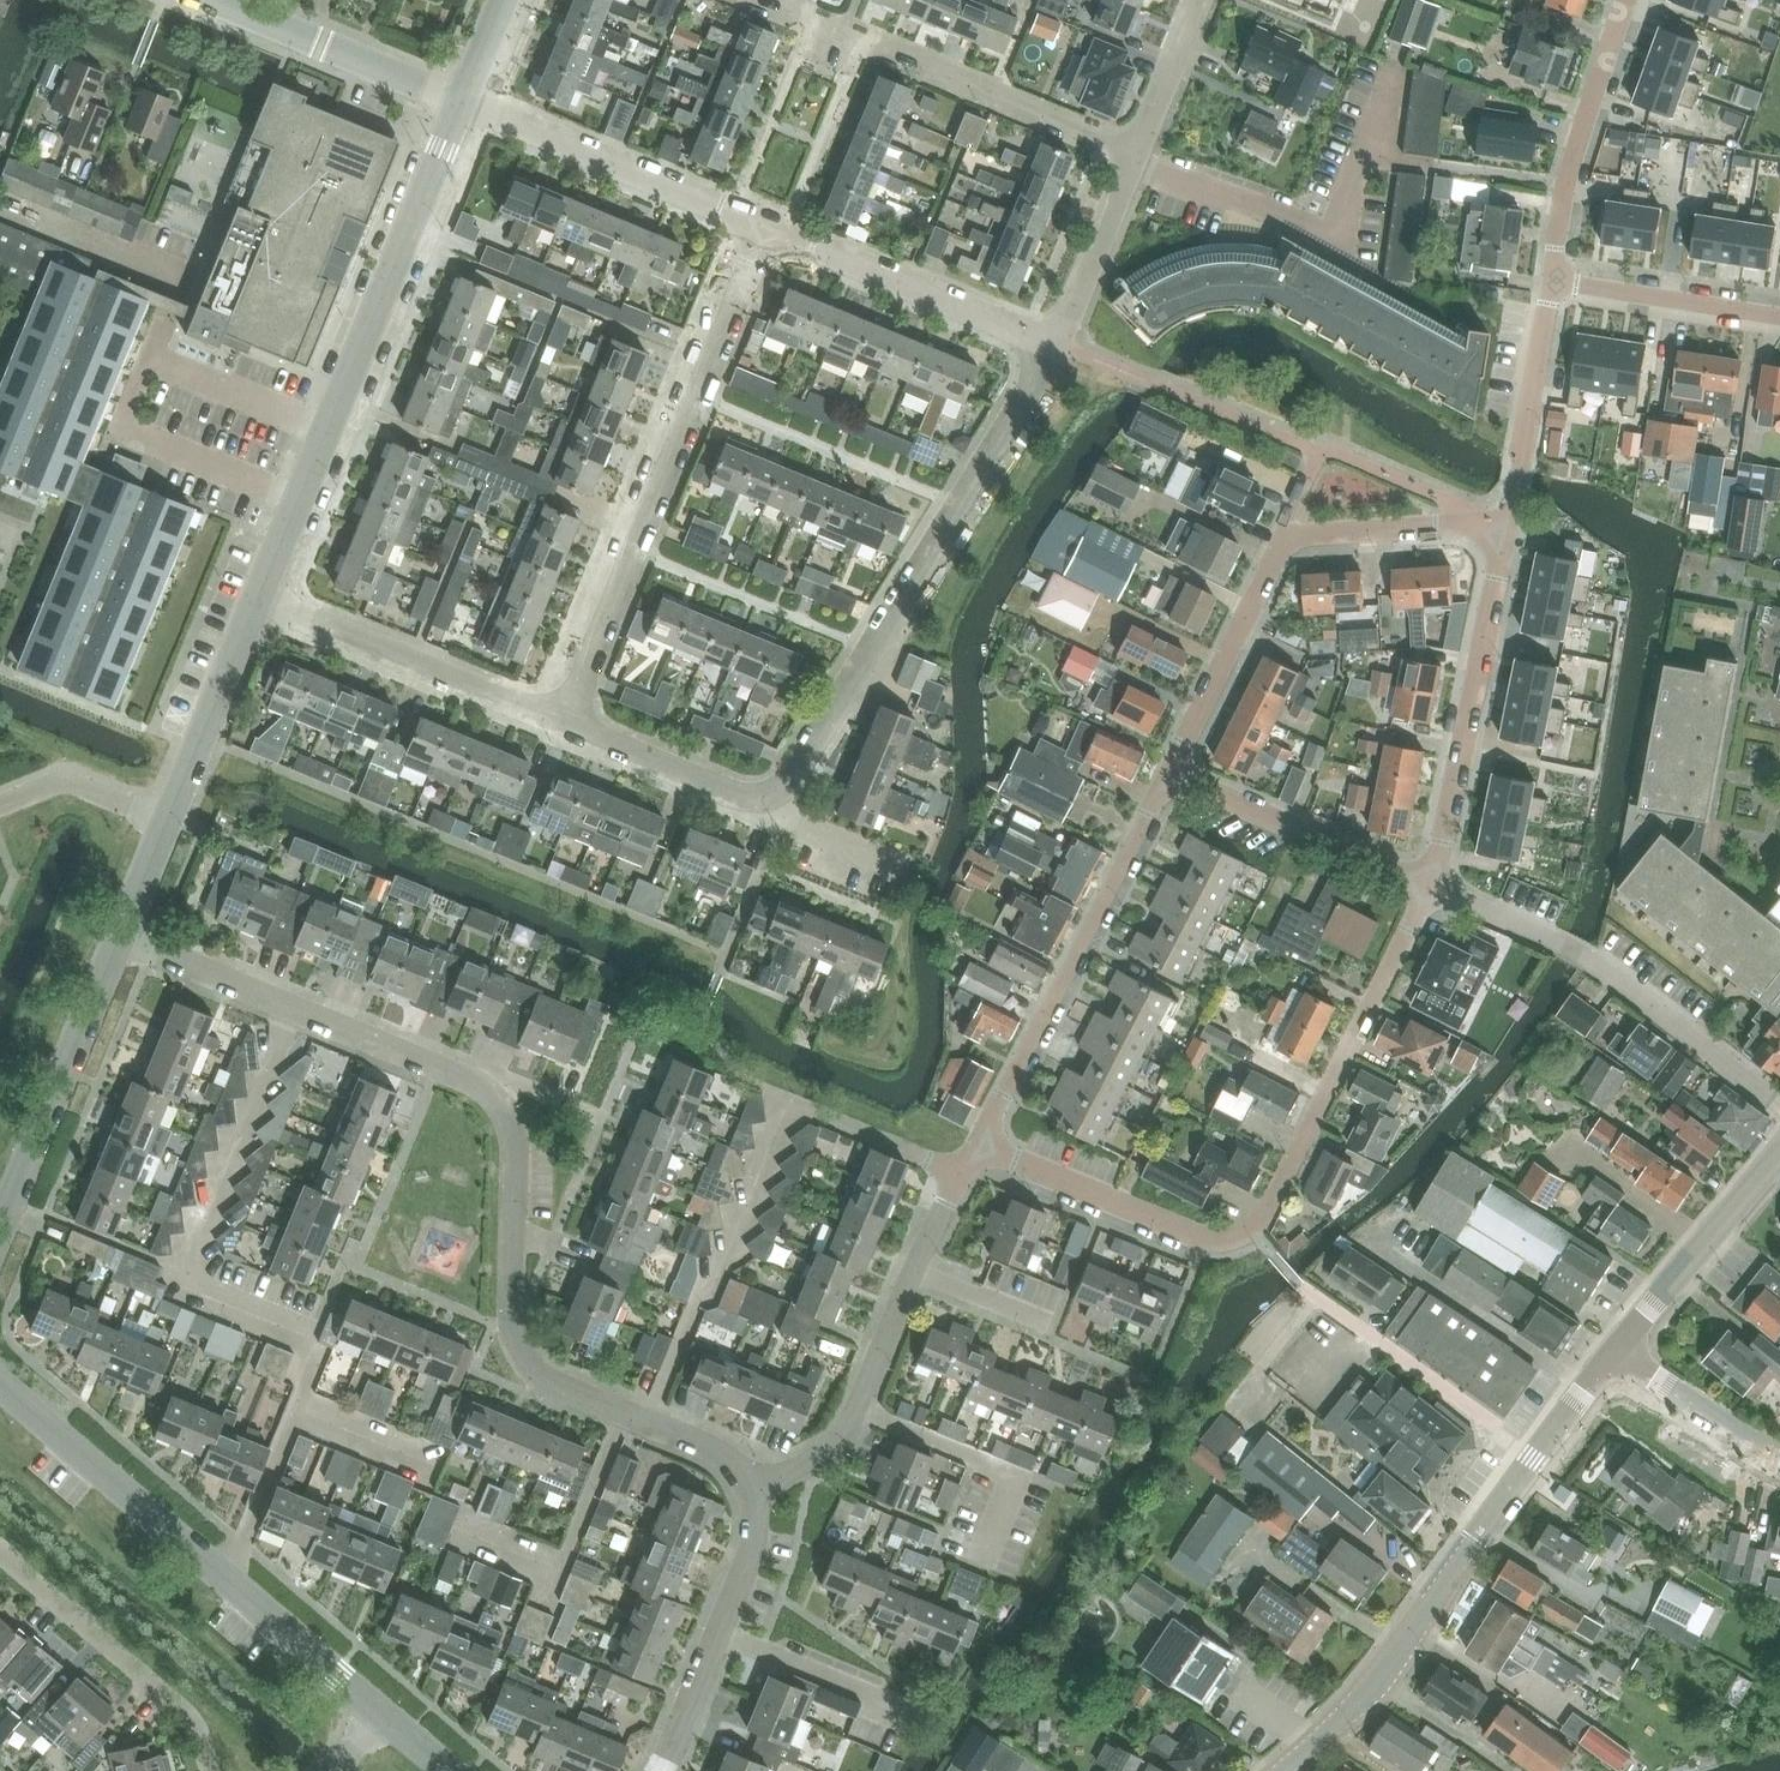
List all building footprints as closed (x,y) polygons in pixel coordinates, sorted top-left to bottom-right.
[(605,10),(637,22),(641,10),(617,0),(575,0),(569,13),(599,25),(600,24),(605,10)] [(652,15),(669,22),(678,0),(658,0),(652,15)] [(897,9),(901,0),(876,0),(897,9)] [(923,20),(931,0),(901,0),(897,9),(923,20)] [(923,20),(950,31),(962,0),(931,0),(923,20)] [(976,41),(989,9),(975,3),(976,0),(962,0),(950,31),(976,41)] [(1016,20),(1003,15),(1009,0),(993,0),(989,9),(976,41),(1003,53),(1016,20)] [(1069,3),(1060,0),(1040,0),(1036,8),(1063,19),(1069,3)] [(1127,35),(1138,8),(1119,0),(1087,0),(1101,6),(1094,22),(1127,35)] [(1426,0),(1402,0),(1389,35),(1412,44),(1427,0),(1426,0)] [(1584,0),(1547,0),(1545,5),(1579,16),(1584,0)] [(1671,1),(1737,24),(1741,12),(1729,8),(1728,10),(1722,8),(1725,0),(1672,0),(1671,1)] [(669,64),(676,65),(681,41),(703,45),(708,16),(679,11),(669,64)] [(599,25),(569,13),(558,40),(588,52),(603,58),(604,56),(609,42),(624,48),(629,36),(600,24),(599,25)] [(720,24),(739,29),(742,18),(722,13),(720,24)] [(1060,24),(1038,15),(1031,32),(1053,41),(1060,24)] [(657,18),(654,25),(656,32),(664,35),(669,22),(657,18)] [(721,44),(735,50),(766,63),(777,36),(746,23),(740,38),(712,25),(706,38),(721,44)] [(437,25),(423,33),(429,45),(443,37),(437,25)] [(1257,67),(1283,80),(1293,58),(1300,43),(1275,31),(1273,34),(1256,26),(1243,52),(1260,61),(1257,67)] [(1706,74),(1711,61),(1696,56),(1701,42),(1661,28),(1655,48),(1652,54),(1692,68),(1692,69),(1706,74)] [(1051,59),(1067,65),(1079,37),(1063,30),(1051,59)] [(1525,80),(1524,82),(1552,91),(1566,52),(1550,46),(1552,41),(1522,30),(1509,68),(1513,76),(1525,80)] [(1767,33),(1762,46),(1774,50),(1778,37),(1767,33)] [(629,36),(624,48),(635,53),(640,40),(629,36)] [(1134,72),(1135,69),(1133,68),(1123,64),(1129,51),(1094,37),(1086,57),(1084,56),(1077,74),(1090,79),(1082,97),(1080,104),(1095,110),(1093,114),(1109,121),(1111,116),(1113,117),(1115,118),(1116,116),(1134,71),(1134,72)] [(588,52),(558,40),(547,67),(577,79),(578,78),(593,84),(593,83),(599,69),(614,75),(643,87),(648,74),(604,56),(603,58),(588,52)] [(694,65),(724,77),(755,89),(766,63),(735,50),(721,44),(714,59),(699,53),(694,65)] [(1644,78),(1698,97),(1702,85),(1688,80),(1692,69),(1692,68),(1652,54),(1644,77),(1644,78)] [(1323,72),(1293,58),(1283,80),(1312,93),(1323,72)] [(65,142),(94,153),(112,110),(94,103),(106,74),(73,60),(53,108),(75,117),(65,142)] [(1726,65),(1716,62),(1712,74),(1721,77),(1726,65)] [(593,83),(593,84),(578,78),(577,79),(547,67),(536,94),(566,106),(573,90),(602,101),(607,89),(593,83)] [(1444,82),(1412,71),(1401,154),(1434,159),(1444,82)] [(713,104),(744,117),(755,89),(724,77),(713,72),(707,86),(681,75),(675,88),(698,98),(713,104)] [(1679,104),(1694,109),(1698,97),(1644,78),(1635,103),(1674,117),(1679,104)] [(868,105),(899,118),(910,91),(879,79),(868,105)] [(1303,114),(1312,93),(1283,80),(1273,100),(1303,114)] [(654,81),(649,95),(659,100),(665,86),(654,81)] [(378,132),(310,104),(305,102),(307,96),(273,82),(233,181),(246,186),(186,334),(219,347),(225,334),(308,368),(381,189),(401,141),(378,132)] [(1478,124),(1474,155),(1527,163),(1533,122),(1516,119),(1482,114),(1483,109),(1485,95),(1452,84),(1443,112),(1478,124)] [(1746,88),(1740,105),(1756,110),(1762,94),(1746,88)] [(155,138),(147,158),(164,165),(182,121),(167,114),(172,101),(144,90),(128,127),(155,138)] [(924,95),(919,107),(934,113),(939,101),(924,95)] [(624,125),(633,102),(618,96),(609,119),(624,125)] [(678,107),(673,118),(702,130),(733,143),(744,117),(713,104),(698,98),(692,113),(678,107)] [(887,145),(888,142),(899,118),(868,105),(857,132),(887,145)] [(645,125),(652,109),(645,106),(638,122),(645,125)] [(1236,140),(1235,143),(1274,161),(1284,140),(1272,134),(1277,123),(1250,110),(1242,128),(1239,127),(1234,129),(1232,134),(1234,140),(1236,140)] [(1741,129),(1745,117),(1727,111),(1723,122),(1741,129)] [(967,113),(955,141),(975,149),(987,121),(967,113)] [(913,122),(907,134),(923,141),(929,128),(913,122)] [(722,169),(733,143),(702,130),(691,157),(722,169)] [(887,145),(857,132),(846,158),(876,171),(877,169),(883,155),(913,167),(918,155),(888,142),(887,145)] [(1631,132),(1627,159),(1642,162),(1646,134),(1631,132)] [(678,151),(682,141),(667,134),(657,156),(677,164),(682,152),(678,151)] [(1648,138),(1646,157),(1660,159),(1662,140),(1648,138)] [(1691,142),(1687,167),(1694,168),(1698,143),(1691,142)] [(1030,171),(1029,172),(1061,185),(1072,158),(1041,145),(1035,160),(1006,148),(1001,160),(1030,171)] [(1751,168),(1753,158),(1735,155),(1733,165),(1751,168)] [(866,196),(872,182),(902,194),(907,181),(877,169),(876,171),(846,158),(835,184),(866,197),(866,196)] [(11,191),(21,165),(9,160),(0,182),(0,186),(11,191)] [(35,170),(21,165),(11,191),(24,197),(35,170)] [(197,193),(203,178),(181,168),(175,184),(197,193)] [(980,169),(976,180),(990,186),(995,175),(980,169)] [(24,197),(38,202),(48,176),(35,170),(24,197)] [(1019,197),(1018,199),(1050,211),(1061,185),(1029,172),(1024,185),(1011,180),(1010,181),(995,175),(990,186),(1019,197)] [(1396,173),(1382,280),(1410,283),(1425,177),(1396,173)] [(61,181),(48,176),(38,202),(50,207),(61,181)] [(508,238),(522,243),(544,188),(516,177),(502,211),(517,217),(508,238)] [(1493,185),(1463,181),(1461,196),(1491,200),(1493,185)] [(1777,204),(1779,183),(1765,181),(1763,202),(1777,204)] [(194,193),(172,184),(166,197),(189,207),(194,193)] [(861,208),(866,197),(835,184),(823,213),(850,224),(854,225),(861,208)] [(66,214),(80,219),(91,193),(77,187),(66,214)] [(554,192),(544,188),(522,243),(533,248),(542,228),(558,234),(572,200),(567,198),(568,195),(566,192),(558,189),(555,190),(554,192)] [(1432,188),(1431,198),(1445,199),(1446,190),(1432,188)] [(1638,190),(1626,188),(1623,203),(1609,201),(1603,243),(1629,247),(1638,190)] [(1638,190),(1629,247),(1630,247),(1656,251),(1662,210),(1648,207),(1651,192),(1638,190)] [(104,199),(91,193),(80,219),(93,225),(104,199)] [(972,196),(967,208),(980,213),(984,201),(972,196)] [(566,254),(579,259),(599,211),(587,206),(588,204),(586,200),(578,197),(575,198),(574,201),(572,200),(558,234),(572,240),(566,254)] [(93,225),(106,230),(117,204),(104,199),(93,225)] [(1008,224),(1007,225),(1038,238),(1050,211),(1018,199),(1013,211),(999,206),(999,207),(984,201),(980,213),(1008,224)] [(875,214),(891,221),(896,208),(880,202),(875,214)] [(1728,204),(1715,202),(1713,217),(1699,215),(1692,257),(1719,261),(1728,204)] [(132,203),(129,209),(119,235),(132,241),(145,208),(132,203)] [(129,209),(117,204),(106,230),(119,235),(129,209)] [(1744,265),(1751,223),(1750,223),(1738,221),(1740,206),(1728,204),(1719,261),(1720,261),(1744,265)] [(1484,220),(1477,267),(1505,271),(1510,272),(1513,254),(1516,255),(1523,211),(1487,205),(1487,207),(1472,205),(1470,218),(1484,220)] [(1750,266),(1771,269),(1777,227),(1763,225),(1766,210),(1752,208),(1750,223),(1751,223),(1744,265),(1750,266)] [(613,217),(599,211),(579,259),(589,264),(595,250),(613,257),(627,223),(625,222),(626,220),(625,216),(617,213),(614,214),(613,217)] [(0,223),(0,278),(42,295),(0,397),(0,469),(88,505),(21,667),(111,704),(191,509),(132,485),(138,471),(118,463),(112,477),(78,463),(145,300),(95,279),(101,264),(0,223)] [(618,282),(633,288),(655,234),(627,223),(613,257),(626,263),(618,282)] [(983,246),(1028,265),(1038,238),(1007,225),(1001,239),(973,228),(968,239),(983,246)] [(925,253),(940,259),(951,232),(936,226),(925,253)] [(1123,291),(1110,304),(1135,328),(1140,323),(1155,338),(1150,343),(1151,344),(1156,339),(1184,320),(1180,313),(1199,306),(1203,314),(1233,310),(1232,308),(1255,305),(1253,313),(1256,314),(1260,296),(1286,310),(1283,315),(1302,326),(1305,320),(1317,327),(1314,333),(1333,343),(1337,338),(1349,344),(1346,350),(1365,361),(1368,355),(1380,362),(1377,368),(1397,378),(1400,372),(1412,379),(1409,385),(1428,396),(1431,390),(1443,397),(1440,402),(1471,419),(1477,378),(1480,379),(1487,334),(1465,330),(1465,327),(1465,326),(1464,324),(1463,323),(1462,322),(1461,322),(1459,321),(1458,322),(1457,322),(1455,323),(1454,324),(1454,325),(1453,327),(1453,328),(1454,329),(1454,331),(1455,332),(1313,254),(1314,252),(1277,231),(1272,247),(1251,243),(1227,242),(1211,243),(1196,245),(1174,251),(1154,259),(1141,266),(1123,279),(1122,278),(1120,277),(1119,277),(1117,277),(1116,277),(1115,278),(1114,279),(1113,280),(1112,282),(1112,283),(1113,285),(1113,286),(1114,287),(1116,288),(1117,289),(1119,289),(1120,288),(1121,288),(1124,290),(1123,291)] [(683,246),(655,234),(633,288),(643,293),(652,273),(678,284),(687,262),(678,258),(683,246)] [(480,263),(509,275),(514,263),(512,263),(514,255),(488,243),(480,263)] [(957,268),(1016,293),(1028,265),(983,246),(977,261),(962,255),(957,268)] [(509,275),(537,286),(541,275),(514,263),(509,275)] [(1472,266),(1471,273),(1504,278),(1505,271),(1477,267),(1472,266)] [(462,279),(450,308),(485,322),(497,293),(539,311),(550,315),(556,302),(477,269),(471,283),(462,279)] [(537,286),(563,297),(571,277),(566,275),(563,284),(541,275),(537,286)] [(563,297),(592,309),(597,298),(571,287),(575,279),(571,277),(563,297)] [(798,350),(803,337),(818,302),(791,290),(780,316),(776,314),(771,325),(766,337),(798,350)] [(592,309),(620,320),(626,304),(623,302),(621,308),(597,298),(592,309)] [(803,337),(829,348),(844,312),(818,302),(803,337)] [(645,331),(652,314),(626,304),(620,320),(645,331)] [(563,305),(557,318),(586,330),(591,316),(563,305)] [(485,322),(450,308),(438,335),(474,350),(485,322)] [(539,311),(535,321),(546,326),(550,315),(539,311)] [(851,372),(871,323),(844,312),(829,348),(824,361),(851,372)] [(757,319),(752,331),(766,337),(771,325),(757,319)] [(878,383),(883,370),(898,334),(871,323),(851,372),(878,383)] [(898,334),(883,370),(909,381),(924,345),(898,334)] [(438,335),(427,363),(472,382),(473,381),(484,386),(490,372),(468,363),(474,350),(438,335)] [(601,335),(589,364),(602,370),(637,385),(650,355),(614,341),(601,335)] [(1569,405),(1582,407),(1584,394),(1582,394),(1583,388),(1606,391),(1613,342),(1585,337),(1580,336),(1569,405)] [(1623,414),(1636,416),(1647,347),(1585,337),(1613,342),(1608,376),(1606,391),(1618,393),(1628,395),(1627,401),(1625,401),(1623,414)] [(931,403),(936,392),(951,356),(924,345),(909,381),(904,392),(931,403)] [(521,353),(515,366),(527,370),(532,357),(521,353)] [(1672,381),(1667,409),(1689,413),(1686,426),(1701,429),(1702,422),(1712,357),(1683,353),(1679,382),(1672,381)] [(739,362),(749,367),(753,359),(742,355),(739,362)] [(931,403),(914,446),(909,457),(935,468),(946,442),(934,437),(951,397),(963,402),(977,367),(951,356),(936,392),(931,403)] [(1741,362),(1712,357),(1702,422),(1714,424),(1716,417),(1730,420),(1735,393),(1736,393),(1741,362)] [(541,361),(535,374),(547,379),(552,365),(541,361)] [(427,363),(415,391),(451,405),(451,404),(461,409),(472,382),(427,363)] [(515,366),(510,379),(521,384),(527,370),(515,366)] [(1779,411),(1779,368),(1767,366),(1760,408),(1762,408),(1759,426),(1772,428),(1775,410),(1779,411)] [(592,396),(591,398),(626,412),(637,385),(602,370),(592,396)] [(541,392),(547,379),(535,374),(530,387),(541,392)] [(748,391),(776,402),(781,391),(780,391),(782,385),(755,374),(748,391)] [(451,405),(415,391),(404,419),(439,434),(451,405)] [(580,425),(579,426),(614,440),(626,412),(591,398),(592,396),(580,391),(568,420),(580,425)] [(776,402),(803,413),(807,402),(781,391),(776,402)] [(1603,431),(1605,395),(1585,394),(1583,430),(1603,431)] [(803,413),(830,425),(834,413),(807,402),(803,413)] [(1140,405),(1125,435),(1170,457),(1187,424),(1144,403),(1142,402),(1141,402),(1140,405)] [(508,428),(514,415),(498,408),(492,422),(508,428)] [(1547,424),(1565,427),(1567,414),(1549,411),(1547,424)] [(830,425),(856,436),(861,424),(834,413),(830,425)] [(529,421),(514,415),(508,428),(522,434),(524,435),(529,421)] [(563,418),(551,445),(568,452),(568,454),(603,468),(614,440),(579,426),(580,425),(568,420),(563,418)] [(1693,462),(1698,429),(1652,421),(1646,454),(1670,458),(1664,494),(1687,498),(1693,462)] [(856,436),(882,446),(887,435),(861,424),(856,436)] [(508,428),(502,443),(516,449),(522,434),(508,428)] [(1624,455),(1640,457),(1644,434),(1627,432),(1624,455)] [(882,446),(909,457),(914,446),(887,435),(882,446)] [(463,443),(458,456),(491,469),(497,456),(463,443)] [(726,488),(739,494),(755,455),(728,444),(712,483),(726,488)] [(431,493),(437,479),(423,473),(429,459),(393,445),(382,472),(431,493)] [(432,445),(427,458),(429,459),(453,468),(471,476),(486,482),(491,469),(458,456),(432,445)] [(539,475),(556,482),(559,483),(591,496),(603,468),(568,454),(568,452),(551,445),(539,474),(539,475)] [(1768,472),(1769,452),(1746,451),(1745,471),(1768,472)] [(1717,518),(1715,528),(1730,531),(1739,478),(1724,476),(1727,459),(1699,454),(1692,501),(1690,513),(1717,518)] [(784,467),(755,455),(739,494),(768,505),(784,467)] [(497,456),(491,469),(524,483),(554,495),(559,483),(556,482),(539,475),(539,474),(530,470),(511,462),(497,456)] [(1195,467),(1179,501),(1201,511),(1207,499),(1217,504),(1252,520),(1263,497),(1250,491),(1255,480),(1219,462),(1213,475),(1195,467)] [(1081,490),(1123,511),(1136,484),(1094,463),(1081,490)] [(1765,494),(1779,497),(1779,468),(1769,466),(1765,494)] [(784,467),(768,505),(781,511),(778,519),(790,524),(793,516),(795,516),(811,478),(784,467)] [(491,469),(486,482),(503,489),(531,501),(546,507),(548,508),(554,495),(524,483),(491,469)] [(370,501),(406,516),(406,515),(420,521),(431,493),(382,472),(370,501)] [(793,516),(790,524),(803,530),(807,521),(822,527),(823,528),(838,489),(811,478),(795,516),(793,516)] [(721,501),(734,507),(739,494),(726,488),(721,501)] [(822,527),(819,535),(847,547),(850,539),(866,500),(838,489),(823,528),(822,527)] [(1731,548),(1759,553),(1766,501),(1739,497),(1731,548)] [(847,547),(845,553),(857,558),(863,544),(892,556),(908,517),(866,500),(850,539),(847,547)] [(370,501),(359,530),(394,544),(408,550),(420,521),(406,515),(406,516),(370,501)] [(531,501),(519,529),(534,535),(570,550),(581,522),(548,508),(546,507),(531,501)] [(1031,557),(1065,574),(1090,523),(1061,509),(1042,535),(1031,557)] [(453,518),(447,532),(459,536),(464,523),(453,518)] [(685,544),(684,546),(712,557),(718,542),(723,529),(696,518),(690,532),(685,544)] [(1241,546),(1195,523),(1178,557),(1224,580),(1241,546)] [(478,545),(484,531),(473,527),(467,541),(478,545)] [(359,530),(348,557),(383,572),(394,544),(359,530)] [(447,532),(442,545),(453,550),(459,536),(447,532)] [(523,561),(522,563),(558,577),(570,550),(534,535),(523,561)] [(1083,537),(1065,574),(1117,600),(1135,563),(1083,537)] [(467,541),(456,568),(465,572),(467,573),(469,574),(472,566),(470,565),(478,545),(467,541)] [(718,542),(712,557),(726,563),(732,548),(718,542)] [(740,544),(734,560),(742,563),(748,547),(740,544)] [(748,547),(742,563),(750,566),(756,550),(748,547)] [(1593,578),(1578,575),(1581,561),(1539,553),(1535,573),(1534,579),(1591,590),(1593,578)] [(390,591),(378,586),(383,572),(348,557),(336,587),(384,606),(390,591)] [(513,558),(501,586),(511,590),(511,591),(546,606),(558,577),(522,563),(523,561),(513,558)] [(753,574),(769,581),(775,566),(759,559),(753,574)] [(788,571),(775,566),(769,581),(782,586),(788,571)] [(804,566),(799,576),(822,585),(826,575),(804,566)] [(1451,566),(1422,568),(1424,605),(1443,603),(1443,609),(1453,608),(1450,623),(1463,626),(1468,602),(1453,603),(1451,566)] [(1422,568),(1393,569),(1395,606),(1406,606),(1411,620),(1413,649),(1427,649),(1424,605),(1422,568)] [(1361,571),(1332,573),(1334,610),(1363,608),(1361,571)] [(1334,610),(1332,573),(1304,574),(1306,611),(1334,610)] [(1161,589),(1163,590),(1155,606),(1170,613),(1169,615),(1197,629),(1214,596),(1169,574),(1161,589)] [(1098,596),(1055,575),(1042,601),(1068,613),(1072,605),(1089,613),(1098,596)] [(427,576),(422,588),(435,593),(440,582),(427,576)] [(825,604),(831,589),(822,585),(799,576),(793,591),(825,604)] [(1529,601),(1529,604),(1570,613),(1570,612),(1573,600),(1588,603),(1591,590),(1534,579),(1529,601)] [(463,589),(459,587),(450,583),(445,595),(458,600),(463,589)] [(501,586),(490,614),(500,618),(499,619),(535,634),(546,606),(511,591),(511,590),(501,586)] [(422,588),(411,616),(424,621),(435,593),(422,588)] [(825,604),(851,614),(857,599),(831,589),(825,604)] [(445,595),(433,625),(446,630),(458,600),(445,595)] [(649,637),(677,648),(694,606),(692,611),(665,600),(666,599),(665,598),(649,637)] [(1568,625),(1583,628),(1586,615),(1570,612),(1570,613),(1529,604),(1524,631),(1565,639),(1568,625)] [(677,648),(704,660),(723,615),(722,615),(722,616),(707,609),(703,611),(694,608),(695,606),(694,606),(677,648)] [(647,635),(655,617),(638,610),(631,628),(647,634),(647,635)] [(535,634),(499,619),(500,618),(490,614),(485,627),(494,631),(488,647),(523,662),(535,634)] [(723,615),(704,660),(731,671),(732,671),(747,633),(745,636),(736,632),(739,626),(737,622),(723,616),(723,615)] [(1337,621),(1325,622),(1326,641),(1338,640),(1337,621)] [(1379,628),(1359,629),(1360,649),(1380,648),(1379,628)] [(1129,644),(1127,643),(1122,654),(1140,663),(1141,660),(1174,676),(1186,652),(1153,635),(1152,637),(1136,629),(1129,644)] [(731,671),(726,682),(739,687),(743,676),(757,682),(760,683),(776,645),(775,645),(778,639),(762,633),(757,635),(755,640),(747,637),(748,633),(747,633),(732,671),(731,671)] [(1312,642),(1311,642),(1312,654),(1339,652),(1338,640),(1326,641),(1312,642)] [(1624,644),(1624,646),(1620,664),(1629,666),(1633,645),(1624,644)] [(803,656),(776,645),(760,683),(757,682),(750,699),(768,707),(775,689),(787,694),(803,656)] [(1087,682),(1099,658),(1074,645),(1062,670),(1087,682)] [(910,654),(904,669),(930,680),(931,680),(935,682),(942,667),(937,665),(910,654)] [(1268,656),(1255,681),(1286,698),(1296,703),(1314,712),(1319,701),(1304,694),(1312,677),(1300,671),(1299,672),(1268,656)] [(1639,809),(1697,819),(1709,822),(1739,663),(1710,657),(1707,672),(1666,664),(1639,809)] [(1405,658),(1399,686),(1436,694),(1442,665),(1405,658)] [(1556,681),(1559,667),(1518,659),(1513,685),(1554,694),(1554,695),(1569,698),(1572,684),(1556,681)] [(277,662),(265,692),(274,695),(269,708),(282,713),(296,719),(297,719),(315,676),(287,664),(286,666),(277,662)] [(931,680),(930,680),(904,669),(898,684),(925,695),(931,680)] [(1374,670),(1372,682),(1392,686),(1394,674),(1375,670),(1374,670)] [(327,720),(328,720),(342,687),(315,676),(297,719),(322,730),(327,720)] [(1112,677),(1106,689),(1103,687),(1099,689),(1093,700),(1095,704),(1146,730),(1149,724),(1150,724),(1161,701),(1112,677)] [(1255,681),(1242,707),(1274,723),(1286,698),(1255,681)] [(1372,682),(1370,694),(1389,697),(1392,686),(1372,682)] [(1512,687),(1508,711),(1564,722),(1567,710),(1551,707),(1554,695),(1554,694),(1513,685),(1512,687)] [(620,701),(650,714),(656,698),(626,686),(620,701)] [(1430,722),(1436,694),(1399,686),(1394,714),(1430,722)] [(342,687),(328,720),(323,731),(337,737),(333,747),(345,752),(349,741),(367,697),(342,687)] [(367,697),(349,741),(362,747),(366,736),(380,742),(382,743),(384,738),(396,709),(367,697)] [(650,714),(662,719),(669,703),(656,698),(650,714)] [(1596,702),(1593,717),(1603,719),(1606,704),(1596,702)] [(1296,703),(1291,714),(1308,722),(1314,712),(1296,703)] [(870,733),(931,757),(936,747),(936,745),(911,735),(917,720),(881,706),(870,733)] [(1242,707),(1229,733),(1261,749),(1274,723),(1242,707)] [(1564,722),(1508,711),(1506,716),(1502,737),(1544,746),(1546,732),(1562,735),(1564,722)] [(688,729),(704,736),(710,720),(695,714),(688,729)] [(704,736),(732,747),(738,732),(724,726),(727,719),(713,714),(710,720),(704,736)] [(1141,747),(1079,718),(1062,753),(1080,761),(1082,757),(1126,778),(1128,774),(1134,773),(1137,765),(1135,761),(1141,747)] [(384,774),(373,801),(386,807),(404,765),(431,775),(435,764),(436,764),(450,730),(422,719),(410,749),(397,744),(384,774)] [(1368,724),(1367,739),(1385,740),(1386,725),(1368,724)] [(251,751),(278,763),(285,748),(284,748),(289,737),(272,730),(268,742),(257,737),(251,751)] [(435,764),(431,775),(443,781),(448,770),(462,775),(476,741),(450,730),(436,764),(435,764)] [(767,743),(738,732),(732,747),(760,759),(767,743)] [(931,757),(870,733),(860,760),(895,773),(900,760),(926,771),(931,757)] [(1229,733),(1216,759),(1248,775),(1255,760),(1266,765),(1272,754),(1261,749),(1229,733)] [(1359,751),(1378,754),(1380,742),(1361,739),(1359,751)] [(489,787),(503,753),(476,741),(462,775),(475,781),(471,792),(484,798),(489,787)] [(1320,771),(1328,748),(1312,743),(1304,765),(1320,771)] [(1388,743),(1382,771),(1419,779),(1425,751),(1388,743)] [(1288,762),(1293,752),(1277,744),(1272,754),(1288,762)] [(936,747),(931,757),(947,764),(952,753),(936,747)] [(1053,763),(1033,753),(1020,747),(998,790),(1063,822),(1084,779),(1074,774),(1053,763)] [(1059,751),(1053,763),(1074,774),(1080,761),(1062,753),(1059,751)] [(311,758),(300,753),(293,769),(304,773),(311,758)] [(489,787),(484,798),(523,814),(538,779),(526,774),(530,764),(503,753),(489,787)] [(1272,754),(1266,765),(1282,774),(1288,762),(1272,754)] [(322,762),(311,758),(304,773),(315,778),(322,762)] [(895,773),(860,760),(849,786),(910,811),(915,799),(889,788),(895,773)] [(369,768),(358,795),(373,801),(384,774),(369,768)] [(1350,795),(1376,800),(1413,808),(1419,779),(1382,771),(1377,795),(1369,793),(1370,787),(1353,784),(1350,795)] [(531,820),(564,834),(585,785),(558,773),(549,795),(542,792),(531,820)] [(1495,774),(1490,800),(1546,812),(1549,799),(1533,796),(1536,782),(1495,774)] [(576,838),(581,825),(597,832),(611,795),(585,785),(564,834),(576,838)] [(910,811),(849,786),(838,814),(872,827),(878,813),(905,824),(910,811)] [(597,832),(592,845),(618,856),(638,806),(611,795),(597,832)] [(1350,795),(1348,807),(1365,810),(1367,803),(1375,804),(1370,828),(1407,835),(1413,808),(1376,800),(1350,795)] [(919,800),(914,810),(924,814),(928,805),(919,800)] [(1528,821),(1544,824),(1546,812),(1490,800),(1489,803),(1484,826),(1526,834),(1526,833),(1528,821)] [(665,817),(638,806),(618,856),(644,866),(650,853),(665,817)] [(428,824),(439,828),(446,813),(435,808),(428,824)] [(1017,811),(1013,819),(1037,832),(1038,830),(1041,824),(1017,811)] [(439,828),(450,833),(454,824),(457,817),(446,813),(439,828)] [(998,815),(992,827),(998,829),(1006,833),(1012,821),(998,815)] [(1042,852),(1042,854),(1089,879),(1101,855),(1070,839),(1067,845),(1038,830),(1037,832),(1013,819),(1012,821),(1006,833),(1042,852)] [(1701,863),(1709,824),(1709,822),(1697,819),(1695,830),(1682,847),(1701,863)] [(450,834),(471,842),(475,832),(456,824),(454,824),(450,833),(450,834)] [(1483,832),(1479,852),(1520,861),(1523,847),(1539,850),(1541,836),(1526,833),(1526,834),(1484,826),(1483,832)] [(532,834),(518,828),(506,856),(520,862),(532,834)] [(269,829),(263,843),(274,848),(280,834),(269,829)] [(677,864),(705,876),(719,841),(692,829),(677,864)] [(1030,877),(1035,866),(1052,874),(1046,885),(1077,901),(1089,879),(1042,854),(1042,852),(1006,833),(994,858),(1030,877)] [(1188,835),(1179,852),(1196,861),(1190,873),(1229,893),(1245,863),(1189,833),(1188,835)] [(1766,1004),(1779,1015),(1779,918),(1771,910),(1767,915),(1701,863),(1682,847),(1664,833),(1619,888),(1765,1005),(1766,1004)] [(321,846),(295,835),(288,854),(313,864),(321,846)] [(747,852),(719,841),(705,876),(700,888),(727,900),(733,886),(745,890),(755,868),(742,863),(747,852)] [(555,857),(585,871),(592,858),(562,844),(555,857)] [(972,848),(956,877),(986,893),(1002,864),(972,848)] [(218,919),(241,929),(261,881),(267,865),(228,849),(205,907),(220,913),(218,919)] [(1568,861),(1565,876),(1580,879),(1583,863),(1568,861)] [(579,871),(566,866),(561,878),(574,884),(579,871)] [(593,876),(579,871),(574,884),(587,889),(593,876)] [(1168,874),(1158,892),(1214,922),(1229,893),(1190,873),(1184,883),(1168,874)] [(389,893),(404,899),(411,881),(396,875),(389,893)] [(261,881),(241,929),(262,938),(260,943),(277,949),(302,892),(263,876),(261,881)] [(378,877),(375,884),(389,889),(391,883),(378,877)] [(653,884),(638,878),(627,906),(641,912),(653,884)] [(1265,934),(1260,943),(1290,959),(1294,952),(1311,961),(1322,940),(1342,950),(1343,948),(1361,957),(1362,954),(1363,954),(1370,941),(1369,940),(1378,922),(1351,908),(1359,892),(1331,878),(1312,916),(1304,912),(1304,911),(1291,904),(1273,938),(1265,934)] [(641,912),(655,917),(667,889),(653,884),(641,912)] [(1073,910),(1042,893),(1039,900),(1014,887),(1007,902),(1012,905),(1022,909),(1023,910),(1031,914),(1030,916),(1061,932),(1073,910)] [(319,955),(339,907),(302,892),(277,949),(292,956),(296,946),(319,955)] [(1158,892),(1149,910),(1166,919),(1160,929),(1200,950),(1214,922),(1158,892)] [(756,904),(746,927),(782,942),(771,967),(761,966),(755,983),(775,991),(782,973),(808,913),(799,909),(800,908),(799,902),(788,897),(783,901),(783,902),(781,902),(780,904),(760,895),(756,904)] [(949,898),(944,909),(958,915),(963,905),(949,898)] [(339,907),(319,955),(340,964),(336,973),(352,980),(377,923),(361,916),(364,907),(343,899),(339,907)] [(1771,910),(1779,918),(1779,900),(1771,910)] [(1048,956),(1061,932),(1030,916),(1031,914),(1023,910),(1022,909),(1012,905),(1007,902),(1001,914),(1014,921),(1007,934),(1017,940),(1048,956)] [(474,926),(481,910),(472,906),(465,923),(474,926)] [(807,953),(820,958),(835,924),(808,913),(782,973),(796,979),(807,953)] [(370,982),(393,991),(413,944),(390,934),(392,929),(377,923),(352,980),(368,986),(370,982)] [(823,989),(815,1007),(818,1008),(829,1013),(836,995),(861,935),(835,924),(820,958),(833,964),(829,975),(823,989)] [(1138,932),(1129,949),(1185,978),(1200,950),(1160,929),(1154,941),(1138,932)] [(1424,983),(1413,1005),(1460,1029),(1473,1003),(1454,993),(1463,975),(1472,956),(1492,966),(1500,948),(1470,933),(1462,949),(1441,938),(1433,954),(1433,953),(1432,956),(1429,964),(1428,963),(1427,966),(1420,981),(1424,983)] [(534,935),(529,949),(540,954),(545,940),(534,935)] [(889,947),(861,935),(836,995),(850,1001),(861,975),(875,981),(889,947)] [(985,966),(1032,989),(1044,965),(997,942),(985,966)] [(413,944),(393,991),(413,1000),(412,1004),(428,1011),(453,954),(435,946),(433,952),(413,944)] [(564,958),(578,963),(583,952),(569,946),(564,958)] [(1229,948),(1224,959),(1231,963),(1237,952),(1229,948)] [(447,1007),(470,1016),(490,969),(453,954),(428,1011),(443,1017),(447,1007)] [(970,961),(961,979),(958,985),(982,997),(981,998),(960,987),(954,998),(965,1004),(966,1002),(973,1006),(960,1030),(980,1041),(985,1030),(1006,1041),(1017,1020),(999,1011),(1013,983),(970,961)] [(503,1042),(528,985),(490,969),(470,1016),(491,1025),(487,1036),(503,1042)] [(1124,998),(1118,1009),(1163,1032),(1179,1003),(1117,971),(1107,989),(1124,998)] [(521,1044),(544,1053),(564,1006),(541,997),(543,991),(528,985),(503,1042),(519,1049),(521,1044)] [(1289,1003),(1283,1015),(1293,1020),(1321,1035),(1334,1008),(1307,994),(1297,989),(1289,1003)] [(1283,1015),(1289,1003),(1274,995),(1268,1007),(1283,1015)] [(1575,995),(1560,1016),(1586,1034),(1600,1014),(1575,995)] [(564,1006),(544,1053),(566,1062),(568,1056),(584,1063),(608,1005),(591,998),(584,1014),(564,1006)] [(164,1017),(160,1028),(203,1046),(202,1046),(216,1051),(221,1039),(207,1034),(214,1017),(175,1001),(168,1019),(164,1017)] [(1766,1004),(1765,1005),(1754,1019),(1759,1023),(1750,1034),(1753,1037),(1745,1048),(1745,1052),(1753,1058),(1757,1058),(1774,1071),(1778,1066),(1779,1068),(1779,1015),(1766,1004)] [(1268,1007),(1262,1019),(1278,1026),(1283,1015),(1268,1007)] [(1095,1012),(1086,1029),(1143,1058),(1158,1029),(1118,1009),(1112,1021),(1095,1012)] [(1278,1026),(1270,1042),(1280,1047),(1307,1061),(1321,1035),(1293,1020),(1283,1015),(1278,1026)] [(1413,1017),(1407,1027),(1388,1017),(1375,1041),(1395,1051),(1394,1053),(1430,1072),(1449,1036),(1413,1017)] [(1234,1036),(1209,1023),(1201,1037),(1227,1050),(1234,1036)] [(1658,1070),(1664,1074),(1680,1052),(1644,1025),(1631,1041),(1620,1033),(1609,1048),(1621,1057),(1651,1079),(1658,1070)] [(160,1039),(152,1058),(191,1073),(202,1046),(203,1046),(160,1028),(156,1037),(160,1039)] [(1086,1029),(1077,1047),(1094,1056),(1088,1067),(1127,1087),(1143,1058),(1086,1029)] [(238,1044),(232,1058),(237,1060),(244,1063),(246,1071),(260,1069),(256,1034),(249,1031),(243,1046),(238,1044)] [(1458,1051),(1478,1061),(1484,1050),(1464,1040),(1458,1051)] [(1680,1052),(1664,1074),(1658,1082),(1661,1085),(1659,1088),(1664,1091),(1666,1088),(1677,1096),(1699,1065),(1681,1052),(1680,1052)] [(279,1077),(288,1088),(295,1083),(302,1086),(313,1058),(306,1055),(279,1077)] [(952,1055),(936,1089),(972,1106),(988,1073),(952,1055)] [(1600,1056),(1577,1092),(1606,1110),(1629,1075),(1600,1056)] [(140,1072),(136,1082),(141,1084),(140,1085),(171,1098),(180,1102),(191,1073),(152,1058),(146,1074),(140,1072)] [(232,1073),(226,1087),(233,1091),(234,1098),(249,1096),(246,1071),(244,1063),(237,1060),(232,1058),(226,1071),(232,1073)] [(664,1075),(659,1086),(699,1102),(705,1087),(710,1090),(715,1077),(674,1060),(667,1076),(664,1075)] [(1066,1070),(1057,1087),(1112,1116),(1127,1087),(1088,1067),(1082,1079),(1066,1070)] [(1386,1157),(1400,1128),(1404,1121),(1395,1116),(1406,1094),(1395,1089),(1397,1085),(1364,1069),(1351,1095),(1368,1103),(1350,1139),(1386,1157)] [(1227,1083),(1210,1116),(1240,1131),(1252,1108),(1285,1125),(1300,1095),(1252,1071),(1242,1090),(1227,1083)] [(359,1077),(348,1105),(391,1123),(395,1112),(391,1110),(398,1092),(359,1077)] [(128,1091),(121,1109),(160,1125),(171,1098),(140,1085),(141,1084),(133,1080),(128,1078),(124,1090),(128,1091)] [(283,1111),(290,1114),(302,1086),(295,1083),(288,1088),(268,1105),(276,1116),(283,1111)] [(213,1084),(206,1099),(217,1104),(224,1089),(213,1084)] [(693,1116),(699,1102),(659,1086),(655,1096),(658,1098),(652,1113),(651,1113),(684,1127),(708,1137),(713,1124),(693,1116)] [(226,1087),(214,1114),(216,1126),(237,1124),(234,1098),(233,1091),(226,1087)] [(1057,1087),(1048,1104),(1064,1113),(1063,1115),(1058,1124),(1098,1144),(1112,1116),(1057,1087)] [(1716,1113),(1706,1105),(1699,1113),(1748,1150),(1771,1118),(1729,1087),(1720,1100),(1724,1103),(1716,1113)] [(1679,1098),(1687,1104),(1693,1097),(1684,1090),(1679,1098)] [(751,1092),(740,1119),(752,1124),(766,1121),(762,1096),(751,1092)] [(1430,1096),(1425,1104),(1430,1112),(1439,1112),(1444,1104),(1439,1096),(1430,1096)] [(1687,1104),(1698,1112),(1703,1105),(1693,1097),(1687,1104)] [(1703,1171),(1726,1141),(1674,1102),(1664,1115),(1684,1130),(1671,1147),(1703,1171)] [(348,1105),(337,1133),(375,1149),(382,1131),(387,1133),(391,1123),(348,1105)] [(109,1124),(105,1135),(148,1153),(160,1125),(121,1109),(114,1126),(109,1124)] [(634,1124),(629,1136),(668,1152),(674,1137),(679,1140),(684,1127),(651,1113),(652,1113),(644,1109),(637,1125),(634,1124)] [(1140,1141),(1152,1117),(1134,1109),(1122,1133),(1140,1141)] [(293,1132),(284,1129),(290,1114),(283,1111),(276,1116),(256,1132),(265,1143),(272,1138),(279,1141),(279,1142),(287,1145),(291,1135),(293,1132)] [(203,1143),(205,1151),(219,1150),(216,1126),(214,1114),(209,1112),(197,1141),(203,1143)] [(1648,1171),(1639,1184),(1678,1210),(1697,1181),(1602,1117),(1587,1140),(1611,1156),(1615,1149),(1639,1165),(1648,1171)] [(740,1119),(729,1146),(741,1150),(755,1148),(752,1124),(740,1119)] [(789,1138),(799,1151),(809,1155),(818,1135),(820,1128),(810,1124),(789,1138)] [(820,1128),(818,1135),(836,1142),(839,1135),(820,1128)] [(308,1154),(325,1161),(368,1178),(372,1168),(368,1166),(375,1149),(337,1133),(331,1147),(314,1140),(312,1144),(308,1154)] [(105,1146),(98,1164),(137,1181),(148,1153),(105,1135),(101,1145),(105,1146)] [(291,1135),(287,1145),(308,1154),(312,1144),(291,1135)] [(628,1147),(622,1163),(673,1185),(677,1175),(676,1171),(668,1168),(673,1154),(668,1152),(629,1136),(625,1145),(628,1147)] [(260,1166),(268,1169),(279,1142),(279,1141),(272,1138),(265,1143),(245,1160),(253,1171),(260,1166)] [(1205,1143),(1191,1171),(1156,1154),(1145,1175),(1204,1206),(1221,1174),(1227,1177),(1226,1179),(1250,1191),(1260,1172),(1256,1170),(1265,1153),(1237,1139),(1229,1155),(1205,1143)] [(203,1143),(197,1141),(185,1168),(192,1171),(193,1179),(208,1177),(205,1151),(203,1143)] [(729,1146),(718,1172),(730,1177),(745,1175),(741,1150),(729,1146)] [(866,1147),(855,1174),(860,1176),(899,1192),(904,1181),(901,1180),(907,1164),(866,1147)] [(1391,1171),(1376,1163),(1377,1162),(1349,1148),(1344,1159),(1328,1150),(1308,1188),(1335,1202),(1346,1180),(1365,1190),(1365,1188),(1372,1192),(1391,1171)] [(778,1165),(787,1177),(798,1182),(809,1155),(799,1151),(778,1165)] [(1419,1211),(1462,1238),(1494,1184),(1499,1177),(1457,1151),(1419,1211)] [(364,1188),(368,1178),(325,1161),(315,1188),(314,1189),(347,1202),(347,1203),(351,1204),(359,1186),(364,1188)] [(1549,1209),(1567,1180),(1537,1161),(1519,1190),(1549,1209)] [(611,1178),(608,1188),(646,1204),(652,1191),(657,1193),(665,1196),(670,1194),(673,1185),(622,1163),(615,1179),(611,1178)] [(86,1180),(82,1190),(126,1208),(137,1181),(98,1164),(91,1182),(86,1180)] [(250,1193),(257,1197),(268,1169),(260,1166),(253,1171),(234,1188),(242,1199),(250,1193)] [(192,1171),(185,1168),(174,1197),(181,1200),(182,1207),(197,1205),(193,1179),(192,1171)] [(718,1172),(708,1199),(719,1204),(734,1201),(730,1177),(718,1172)] [(1597,1175),(1588,1190),(1605,1202),(1591,1222),(1635,1252),(1637,1248),(1639,1249),(1640,1247),(1646,1246),(1651,1237),(1650,1233),(1651,1231),(1650,1230),(1653,1227),(1620,1205),(1626,1195),(1597,1175)] [(895,1203),(899,1192),(860,1176),(854,1190),(849,1188),(844,1201),(885,1218),(892,1202),(895,1203)] [(767,1191),(776,1204),(788,1208),(798,1182),(787,1177),(767,1191)] [(305,1184),(294,1212),(332,1228),(339,1211),(343,1212),(347,1203),(347,1202),(314,1189),(315,1188),(305,1184)] [(1494,1184),(1462,1238),(1461,1239),(1519,1276),(1528,1260),(1554,1276),(1546,1290),(1579,1311),(1588,1298),(1591,1300),(1616,1261),(1494,1184)] [(606,1200),(600,1216),(658,1242),(663,1232),(661,1227),(655,1224),(646,1221),(651,1206),(646,1204),(608,1188),(604,1199),(606,1200)] [(114,1236),(126,1208),(82,1190),(78,1201),(82,1202),(75,1220),(114,1236)] [(238,1221),(245,1225),(257,1197),(250,1193),(242,1199),(223,1215),(231,1226),(238,1221)] [(181,1200),(174,1197),(167,1213),(162,1223),(169,1226),(171,1234),(185,1232),(182,1207),(181,1200)] [(702,1213),(697,1225),(708,1230),(723,1228),(719,1204),(708,1199),(702,1213)] [(993,1210),(989,1222),(1035,1240),(1046,1213),(1012,1199),(1005,1215),(993,1210)] [(844,1216),(838,1229),(878,1245),(882,1235),(878,1234),(885,1218),(844,1201),(839,1214),(844,1216)] [(757,1218),(766,1231),(777,1235),(788,1208),(776,1204),(757,1218)] [(155,1208),(150,1218),(162,1223),(167,1213),(155,1208)] [(273,1223),(268,1234),(325,1258),(329,1248),(325,1246),(332,1228),(294,1212),(287,1228),(273,1223)] [(607,1251),(601,1265),(632,1279),(644,1250),(650,1252),(655,1250),(658,1242),(600,1216),(594,1232),(590,1231),(586,1242),(607,1251)] [(1079,1220),(1065,1252),(1078,1258),(1092,1225),(1079,1220)] [(245,1225),(238,1221),(231,1226),(216,1239),(224,1249),(226,1250),(234,1254),(245,1225)] [(676,1248),(686,1252),(697,1225),(687,1221),(676,1248)] [(989,1222),(984,1232),(996,1237),(990,1254),(1024,1268),(1030,1254),(1039,1257),(1044,1244),(1035,1240),(989,1222)] [(169,1226),(162,1223),(151,1252),(159,1255),(173,1254),(171,1234),(169,1226)] [(712,1255),(708,1230),(697,1225),(686,1252),(686,1253),(696,1257),(712,1255)] [(822,1254),(854,1268),(863,1272),(870,1256),(873,1257),(878,1245),(838,1229),(833,1227),(822,1254)] [(67,1244),(92,1254),(98,1240),(73,1230),(67,1244)] [(766,1261),(777,1235),(766,1231),(746,1245),(755,1257),(766,1261)] [(1444,1276),(1443,1277),(1444,1278),(1466,1247),(1444,1232),(1425,1265),(1431,1269),(1432,1268),(1444,1276)] [(268,1234),(263,1246),(278,1251),(270,1269),(309,1285),(317,1267),(321,1268),(325,1258),(268,1234)] [(1110,1249),(1123,1255),(1129,1242),(1115,1236),(1110,1249)] [(98,1240),(92,1254),(104,1260),(110,1245),(98,1240)] [(1129,1242),(1123,1255),(1136,1260),(1141,1247),(1129,1242)] [(1409,1286),(1354,1247),(1335,1275),(1375,1303),(1389,1313),(1409,1286)] [(1558,1356),(1580,1324),(1581,1322),(1543,1296),(1542,1299),(1466,1247),(1444,1278),(1444,1279),(1492,1311),(1493,1309),(1521,1328),(1519,1330),(1558,1356)] [(226,1250),(224,1256),(241,1262),(243,1257),(234,1254),(226,1250)] [(813,1265),(808,1278),(847,1295),(851,1284),(848,1283),(854,1268),(822,1254),(813,1250),(808,1263),(813,1265)] [(112,1278),(125,1284),(131,1270),(156,1280),(162,1267),(124,1251),(112,1278)] [(1065,1290),(1078,1258),(1065,1252),(1052,1285),(1065,1290)] [(1085,1316),(1096,1320),(1115,1274),(1087,1263),(1073,1297),(1090,1304),(1085,1316)] [(576,1291),(571,1302),(610,1318),(616,1320),(632,1279),(601,1265),(595,1280),(585,1276),(579,1292),(576,1291)] [(1768,1266),(1735,1306),(1779,1344),(1779,1276),(1768,1266)] [(131,1270),(125,1284),(163,1300),(169,1285),(156,1280),(131,1270)] [(1147,1272),(1142,1285),(1128,1320),(1144,1327),(1139,1338),(1151,1343),(1160,1319),(1168,1323),(1183,1287),(1147,1272)] [(1112,1313),(1128,1320),(1142,1285),(1115,1274),(1096,1320),(1107,1325),(1112,1313)] [(731,1278),(725,1292),(777,1314),(783,1300),(731,1278)] [(842,1306),(847,1295),(808,1278),(802,1293),(796,1291),(780,1332),(811,1345),(823,1317),(832,1321),(839,1305),(842,1306)] [(94,1320),(95,1321),(100,1309),(87,1304),(95,1285),(82,1280),(74,1299),(74,1298),(57,1340),(81,1350),(94,1320)] [(1423,1285),(1419,1291),(1390,1331),(1505,1413),(1535,1371),(1512,1346),(1423,1285)] [(32,1330),(57,1340),(74,1298),(49,1288),(32,1330)] [(771,1328),(777,1314),(725,1292),(720,1306),(729,1310),(771,1328)] [(338,1337),(365,1348),(383,1306),(373,1302),(371,1306),(353,1298),(344,1318),(331,1312),(319,1341),(333,1347),(338,1337)] [(604,1332),(610,1318),(571,1302),(567,1312),(570,1314),(563,1330),(605,1347),(609,1335),(604,1332)] [(372,1361),(376,1353),(392,1359),(408,1321),(392,1314),(393,1310),(383,1306),(365,1348),(362,1357),(372,1361)] [(705,1310),(702,1318),(722,1327),(729,1310),(720,1306),(705,1310)] [(185,1341),(196,1314),(182,1308),(171,1335),(185,1341)] [(111,1314),(100,1309),(95,1321),(94,1320),(81,1350),(77,1361),(102,1371),(119,1330),(107,1325),(111,1314)] [(102,1371),(128,1382),(145,1341),(144,1341),(150,1328),(124,1317),(119,1330),(102,1371)] [(392,1359),(420,1371),(438,1328),(428,1324),(426,1329),(408,1321),(392,1359)] [(205,1349),(220,1356),(231,1329),(216,1322),(205,1349)] [(917,1362),(945,1373),(964,1326),(952,1322),(947,1333),(931,1327),(917,1362)] [(144,1341),(145,1341),(128,1382),(153,1392),(154,1390),(163,1393),(167,1384),(158,1380),(170,1351),(157,1346),(164,1329),(151,1324),(150,1328),(144,1341)] [(945,1373),(971,1383),(973,1384),(986,1350),(969,1343),(974,1330),(964,1326),(945,1373)] [(449,1333),(438,1328),(420,1371),(421,1371),(416,1383),(423,1386),(428,1374),(449,1383),(450,1382),(458,1385),(473,1350),(464,1346),(465,1344),(447,1337),(449,1333)] [(231,1329),(220,1356),(233,1361),(244,1334),(231,1329)] [(658,1332),(657,1337),(671,1343),(673,1338),(658,1332)] [(1779,1373),(1779,1350),(1763,1336),(1751,1350),(1731,1333),(1707,1363),(1746,1394),(1770,1365),(1779,1373)] [(659,1370),(671,1343),(657,1337),(645,1364),(659,1370)] [(693,1340),(680,1373),(693,1378),(689,1387),(706,1394),(705,1398),(715,1402),(733,1357),(693,1340)] [(256,1371),(269,1376),(281,1348),(267,1343),(256,1371)] [(295,1354),(281,1348),(269,1376),(284,1382),(295,1354)] [(975,1413),(980,1401),(994,1407),(1008,1372),(992,1366),(997,1354),(986,1350),(973,1384),(971,1383),(966,1395),(967,1396),(962,1408),(975,1413)] [(733,1357),(715,1402),(727,1407),(728,1404),(744,1410),(760,1368),(761,1368),(765,1359),(751,1354),(748,1363),(733,1357)] [(784,1384),(768,1423),(779,1428),(781,1425),(797,1431),(823,1369),(812,1364),(806,1378),(790,1371),(784,1384)] [(1008,1372),(994,1407),(1009,1413),(1004,1425),(1017,1430),(1022,1418),(1040,1371),(1030,1367),(1025,1379),(1008,1372)] [(758,1419),(768,1423),(784,1384),(771,1378),(773,1373),(761,1368),(760,1368),(744,1410),(759,1416),(758,1419)] [(1052,1376),(1040,1371),(1022,1418),(1017,1430),(1030,1435),(1035,1423),(1049,1429),(1063,1395),(1047,1388),(1052,1376)] [(1363,1376),(1337,1408),(1413,1470),(1429,1483),(1457,1448),(1474,1446),(1472,1429),(1439,1403),(1435,1408),(1390,1372),(1377,1388),(1363,1376)] [(356,1409),(370,1415),(382,1385),(369,1380),(356,1409)] [(156,1436),(182,1447),(199,1406),(173,1395),(176,1387),(167,1384),(163,1393),(164,1394),(161,1400),(169,1404),(156,1436)] [(396,1391),(382,1385),(370,1415),(384,1421),(396,1391)] [(440,1444),(460,1395),(446,1389),(426,1438),(440,1444)] [(1049,1429),(1076,1440),(1095,1394),(1084,1390),(1079,1402),(1063,1395),(1049,1429)] [(1106,1399),(1095,1394),(1076,1440),(1104,1451),(1118,1417),(1101,1410),(1106,1399)] [(485,1451),(503,1408),(476,1396),(474,1401),(460,1395),(440,1444),(454,1450),(458,1440),(473,1446),(468,1456),(481,1462),(485,1451)] [(909,1419),(914,1407),(901,1402),(896,1414),(909,1419)] [(225,1416),(224,1416),(199,1406),(182,1447),(206,1457),(207,1457),(219,1426),(220,1427),(225,1416)] [(201,1468),(227,1478),(244,1437),(232,1432),(239,1413),(227,1408),(224,1416),(225,1416),(220,1427),(219,1426),(207,1457),(206,1457),(201,1468)] [(514,1412),(503,1408),(485,1451),(513,1462),(528,1424),(512,1417),(514,1412)] [(1413,1470),(1337,1408),(1326,1422),(1386,1470),(1358,1504),(1365,1510),(1372,1501),(1411,1533),(1432,1507),(1403,1483),(1413,1470)] [(1224,1414),(1203,1442),(1227,1459),(1248,1431),(1224,1414)] [(937,1431),(951,1437),(956,1424),(942,1419),(937,1431)] [(513,1462),(540,1474),(558,1430),(549,1426),(547,1431),(528,1424),(513,1462)] [(968,1429),(956,1424),(951,1437),(963,1442),(968,1429)] [(540,1474),(535,1488),(548,1493),(549,1490),(564,1496),(579,1502),(591,1472),(577,1466),(585,1447),(567,1439),(569,1435),(558,1430),(540,1474)] [(1269,1431),(1241,1470),(1303,1522),(1320,1496),(1366,1532),(1376,1519),(1365,1510),(1358,1504),(1269,1431)] [(300,1434),(288,1462),(302,1468),(314,1440),(300,1434)] [(270,1447),(244,1437),(227,1478),(252,1489),(270,1447)] [(992,1453),(1005,1459),(1010,1446),(997,1441),(992,1453)] [(875,1465),(922,1483),(921,1484),(932,1488),(937,1475),(927,1471),(933,1457),(899,1443),(892,1459),(880,1454),(875,1465)] [(1010,1446),(1005,1459),(1018,1464),(1024,1452),(1010,1446)] [(325,1477),(338,1483),(350,1455),(336,1449),(325,1477)] [(1651,1514),(1669,1529),(1683,1511),(1691,1517),(1710,1493),(1697,1483),(1696,1485),(1683,1474),(1677,1482),(1639,1451),(1615,1481),(1653,1511),(1651,1514)] [(620,1453),(606,1487),(620,1493),(628,1496),(642,1462),(620,1453)] [(350,1455),(338,1483),(353,1489),(364,1461),(350,1455)] [(1047,1475),(1060,1481),(1065,1468),(1052,1463),(1047,1475)] [(910,1511),(921,1484),(922,1483),(875,1465),(870,1476),(883,1481),(876,1497),(910,1511)] [(957,1513),(982,1520),(994,1475),(969,1468),(957,1513)] [(1078,1474),(1065,1468),(1060,1481),(1073,1486),(1078,1474)] [(375,1498),(388,1504),(400,1476),(386,1470),(375,1498)] [(648,1503),(662,1509),(703,1526),(709,1511),(720,1516),(725,1505),(693,1493),(687,1481),(667,1472),(659,1476),(648,1503)] [(261,1528),(287,1538),(304,1496),(290,1491),(295,1479),(283,1475),(261,1528)] [(388,1504),(381,1522),(357,1580),(383,1590),(400,1548),(386,1543),(400,1509),(403,1510),(414,1481),(400,1476),(388,1504)] [(946,1478),(941,1491),(954,1496),(959,1483),(946,1478)] [(479,1506),(476,1513),(490,1518),(502,1488),(488,1483),(479,1506)] [(615,1505),(620,1493),(606,1487),(601,1499),(615,1505)] [(516,1494),(502,1488),(490,1518),(504,1524),(516,1494)] [(949,1510),(954,1496),(941,1491),(936,1505),(949,1510)] [(1180,1549),(1216,1574),(1255,1518),(1219,1493),(1180,1549)] [(432,1494),(427,1508),(455,1520),(461,1506),(432,1494)] [(287,1538),(311,1548),(312,1548),(325,1518),(326,1518),(331,1507),(329,1507),(304,1496),(287,1538)] [(869,1506),(855,1500),(854,1502),(844,1498),(840,1508),(864,1518),(869,1506)] [(1299,1518),(1275,1501),(1267,1512),(1291,1529),(1299,1518)] [(332,1569),(349,1528),(337,1523),(343,1507),(331,1502),(329,1507),(331,1507),(326,1518),(325,1518),(312,1548),(311,1548),(307,1559),(332,1569)] [(449,1534),(455,1520),(427,1508),(421,1522),(449,1534)] [(662,1509),(652,1534),(693,1551),(703,1526),(662,1509)] [(332,1569),(357,1580),(381,1522),(356,1512),(349,1528),(332,1569)] [(892,1530),(904,1535),(910,1522),(897,1517),(892,1530)] [(421,1522),(415,1536),(444,1548),(449,1534),(421,1522)] [(924,1528),(910,1522),(904,1535),(919,1541),(924,1528)] [(1767,1551),(1779,1554),(1779,1524),(1774,1523),(1767,1551)] [(605,1531),(590,1525),(586,1537),(600,1543),(605,1531)] [(1589,1571),(1578,1564),(1588,1547),(1552,1525),(1535,1553),(1587,1585),(1594,1574),(1589,1571)] [(1279,1553),(1317,1582),(1325,1572),(1344,1586),(1346,1583),(1368,1599),(1388,1573),(1345,1541),(1333,1555),(1296,1530),(1279,1553)] [(1631,1544),(1610,1530),(1599,1547),(1619,1561),(1631,1544)] [(1732,1545),(1715,1542),(1712,1556),(1744,1564),(1751,1536),(1735,1532),(1732,1545)] [(652,1534),(641,1559),(683,1576),(693,1551),(652,1534)] [(1599,1554),(1588,1547),(1578,1564),(1589,1571),(1599,1554)] [(1760,1582),(1767,1551),(1752,1547),(1744,1578),(1760,1582)] [(1206,1588),(1216,1574),(1180,1549),(1170,1563),(1206,1588)] [(833,1603),(844,1607),(862,1561),(835,1550),(821,1584),(838,1591),(833,1603)] [(452,1584),(464,1557),(450,1551),(439,1578),(452,1584)] [(943,1559),(930,1554),(929,1554),(924,1567),(938,1573),(943,1559)] [(576,1559),(571,1572),(599,1585),(605,1571),(576,1559)] [(626,1566),(620,1581),(631,1585),(642,1590),(642,1588),(672,1602),(673,1601),(683,1576),(641,1559),(637,1570),(626,1566)] [(1543,1604),(1540,1610),(1585,1636),(1595,1620),(1547,1592),(1552,1584),(1512,1559),(1496,1586),(1530,1606),(1534,1599),(1543,1604)] [(860,1600),(875,1606),(884,1584),(886,1585),(891,1573),(862,1561),(844,1607),(855,1612),(860,1600)] [(475,1593),(489,1599),(500,1572),(486,1566),(475,1593)] [(959,1566),(949,1590),(961,1595),(965,1584),(979,1589),(984,1577),(971,1571),(959,1566)] [(500,1572),(489,1599),(502,1605),(514,1578),(500,1572)] [(571,1572),(565,1586),(594,1598),(599,1585),(571,1572)] [(884,1584),(875,1606),(870,1619),(887,1626),(883,1637),(893,1642),(912,1595),(917,1583),(891,1573),(886,1585),(884,1584)] [(1144,1573),(1128,1596),(1164,1620),(1179,1597),(1144,1573)] [(1670,1579),(1647,1624),(1696,1653),(1705,1637),(1689,1629),(1705,1597),(1670,1579)] [(1278,1634),(1274,1640),(1305,1661),(1335,1619),(1304,1596),(1300,1602),(1271,1582),(1249,1614),(1278,1634)] [(588,1612),(594,1598),(565,1586),(559,1601),(588,1612)] [(642,1588),(642,1590),(632,1614),(673,1630),(683,1605),(673,1601),(672,1602),(642,1588)] [(385,1634),(411,1645),(428,1603),(403,1593),(385,1634)] [(909,1635),(926,1641),(939,1606),(912,1595),(893,1642),(905,1646),(909,1635)] [(1488,1619),(1485,1625),(1540,1656),(1546,1647),(1525,1635),(1532,1621),(1493,1599),(1484,1615),(1485,1617),(1488,1619)] [(454,1615),(428,1603),(411,1645),(435,1655),(436,1655),(449,1625),(450,1625),(454,1615)] [(540,1611),(526,1605),(515,1632),(529,1638),(540,1611)] [(968,1617),(939,1606),(926,1641),(942,1648),(937,1660),(949,1665),(968,1617)] [(561,1618),(575,1624),(579,1614),(565,1608),(561,1618)] [(456,1676),(453,1683),(466,1688),(470,1687),(480,1691),(481,1687),(499,1646),(504,1632),(490,1626),(495,1615),(484,1611),(479,1622),(477,1626),(473,1635),(456,1676)] [(554,1617),(540,1611),(529,1638),(543,1644),(554,1617)] [(611,1634),(622,1639),(663,1655),(673,1630),(632,1614),(627,1626),(616,1622),(611,1634)] [(435,1655),(431,1666),(456,1676),(473,1635),(477,1626),(463,1620),(463,1618),(454,1615),(450,1625),(449,1625),(436,1655),(435,1655)] [(1204,1702),(1235,1655),(1213,1640),(1214,1638),(1207,1633),(1205,1635),(1176,1616),(1143,1664),(1174,1685),(1175,1683),(1204,1702)] [(27,1641),(0,1617),(0,1672),(27,1641)] [(557,1629),(552,1641),(566,1646),(570,1635),(575,1624),(561,1618),(557,1629)] [(1511,1658),(1546,1677),(1559,1654),(1546,1647),(1540,1656),(1485,1625),(1469,1653),(1504,1672),(1511,1658)] [(0,1672),(0,1677),(30,1703),(62,1666),(30,1638),(27,1641),(0,1672)] [(652,1681),(663,1655),(622,1639),(616,1653),(605,1648),(601,1660),(611,1664),(611,1665),(652,1681)] [(556,1666),(570,1672),(576,1658),(562,1652),(556,1666)] [(1570,1662),(1559,1654),(1546,1677),(1562,1688),(1570,1678),(1583,1686),(1590,1674),(1570,1662)] [(586,1662),(576,1658),(570,1672),(580,1676),(586,1662)] [(1466,1713),(1475,1718),(1491,1692),(1457,1671),(1456,1673),(1443,1666),(1426,1694),(1464,1717),(1466,1713)] [(488,1722),(513,1733),(531,1692),(535,1682),(536,1678),(522,1672),(511,1668),(488,1722)] [(606,1687),(618,1692),(623,1678),(612,1673),(606,1687)] [(759,1701),(799,1718),(806,1702),(811,1704),(819,1685),(801,1678),(797,1688),(769,1676),(759,1701)] [(649,1688),(623,1678),(618,1692),(643,1702),(649,1688)] [(56,1704),(45,1695),(23,1721),(40,1737),(43,1733),(53,1721),(64,1731),(99,1690),(86,1679),(82,1683),(77,1679),(56,1704)] [(535,1682),(531,1692),(513,1733),(538,1743),(551,1713),(552,1714),(557,1700),(560,1693),(535,1682)] [(115,1711),(109,1707),(113,1702),(99,1690),(64,1731),(82,1746),(72,1757),(69,1761),(81,1770),(82,1770),(95,1755),(103,1745),(93,1737),(115,1711)] [(862,1704),(834,1692),(828,1706),(856,1717),(862,1704)] [(538,1743),(534,1753),(559,1764),(575,1723),(563,1719),(569,1704),(557,1700),(552,1714),(551,1713),(538,1743)] [(755,1746),(782,1757),(795,1762),(812,1723),(799,1718),(759,1701),(748,1727),(761,1733),(755,1746)] [(1541,1770),(1562,1770),(1575,1752),(1509,1706),(1489,1734),(1541,1770)] [(22,1719),(10,1708),(0,1720),(0,1744),(22,1719)] [(576,1770),(585,1770),(600,1734),(588,1729),(593,1715),(581,1710),(576,1724),(575,1723),(559,1764),(576,1770)] [(1593,1725),(1573,1711),(1560,1728),(1581,1743),(1593,1725)] [(1438,1748),(1453,1758),(1461,1747),(1428,1725),(1422,1735),(1393,1716),(1373,1749),(1408,1770),(1424,1770),(1438,1748)] [(600,1734),(585,1770),(615,1770),(626,1745),(614,1740),(619,1726),(607,1721),(601,1734),(600,1734)] [(1184,1770),(1206,1770),(1224,1744),(1193,1723),(1179,1744),(1164,1733),(1154,1735),(1147,1747),(1168,1761),(1184,1770)] [(1001,1741),(975,1725),(951,1762),(964,1770),(982,1770),(1001,1741)] [(1593,1725),(1581,1743),(1620,1770),(1633,1753),(1593,1725)] [(1038,1729),(1038,1746),(1049,1746),(1049,1729),(1038,1729)] [(129,1750),(110,1755),(114,1770),(172,1770),(168,1756),(161,1758),(161,1755),(154,1757),(151,1744),(129,1750)] [(1096,1762),(1107,1767),(1105,1770),(1163,1770),(1118,1747),(1116,1750),(1106,1744),(1096,1762)] [(768,1768),(775,1770),(776,1770),(782,1757),(755,1746),(749,1760),(727,1751),(719,1770),(766,1770),(768,1768)] [(951,1762),(945,1770),(964,1770),(951,1762)]
